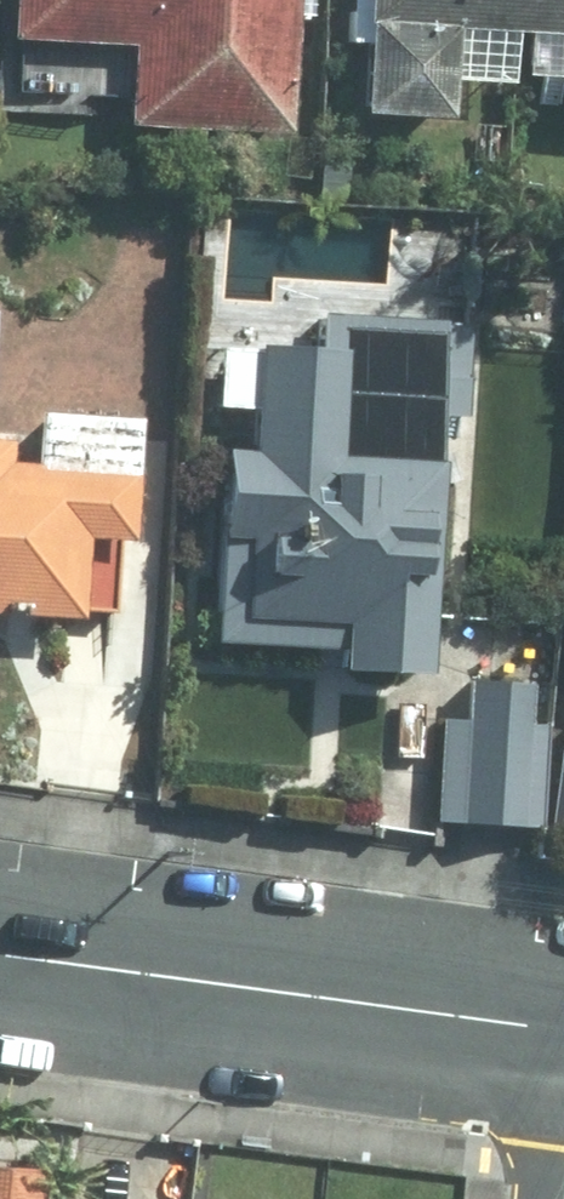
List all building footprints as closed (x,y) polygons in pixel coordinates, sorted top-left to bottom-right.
[(9,41),(124,45),(121,127),(286,133),(291,0),(10,0),(9,41)] [(445,29),(528,33),(525,117),(563,119),(563,0),(364,0),(358,118),(441,122),(445,29)] [(336,646),(333,676),(421,683),(450,329),(316,319),(313,351),(256,347),(248,449),(213,447),(198,635),(336,646)] [(114,626),(117,541),(125,542),(128,472),(20,467),(21,439),(0,438),(0,621),(114,626)] [(539,694),(444,690),(439,829),(533,833),(539,694)] [(28,1175),(0,1173),(0,1198),(27,1198),(28,1175)]
